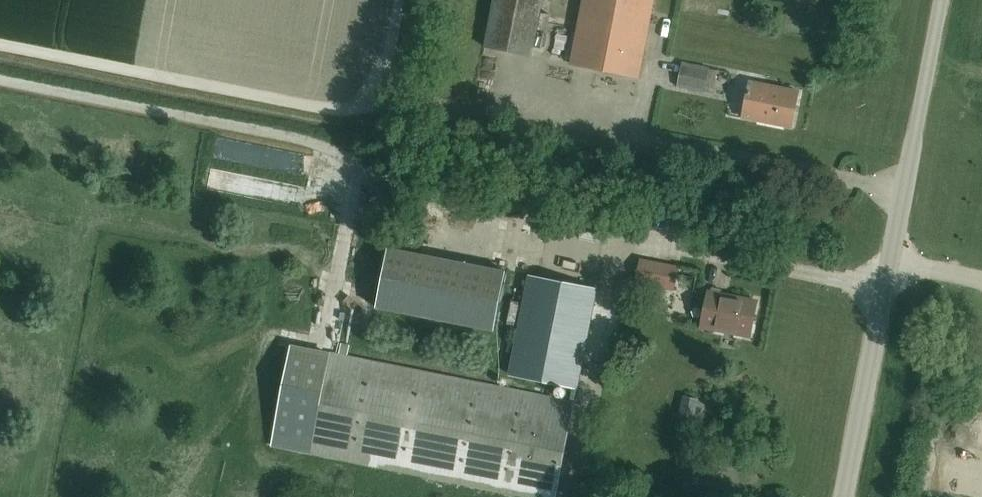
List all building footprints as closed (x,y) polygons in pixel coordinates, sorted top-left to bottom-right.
[(488,48),(531,57),(542,0),(497,0),(488,48)] [(571,64),(638,78),(653,0),(583,0),(571,64)] [(704,92),(709,69),(681,63),(676,87),(704,92)] [(790,128),(798,92),(750,82),(742,118),(790,128)] [(280,189),(297,190),(297,173),(281,172),(280,189)] [(505,272),(387,249),(376,308),(493,331),(505,272)] [(668,289),(672,265),(645,260),(640,283),(668,289)] [(576,388),(596,290),(529,277),(509,375),(576,388)] [(749,337),(756,301),(708,292),(701,328),(749,337)] [(330,356),(311,450),(310,452),(534,496),(554,496),(573,404),(553,400),(553,401),(346,360),(349,347),(340,345),(337,358),(330,356)] [(330,356),(286,348),(265,441),(311,450),(330,356)]
